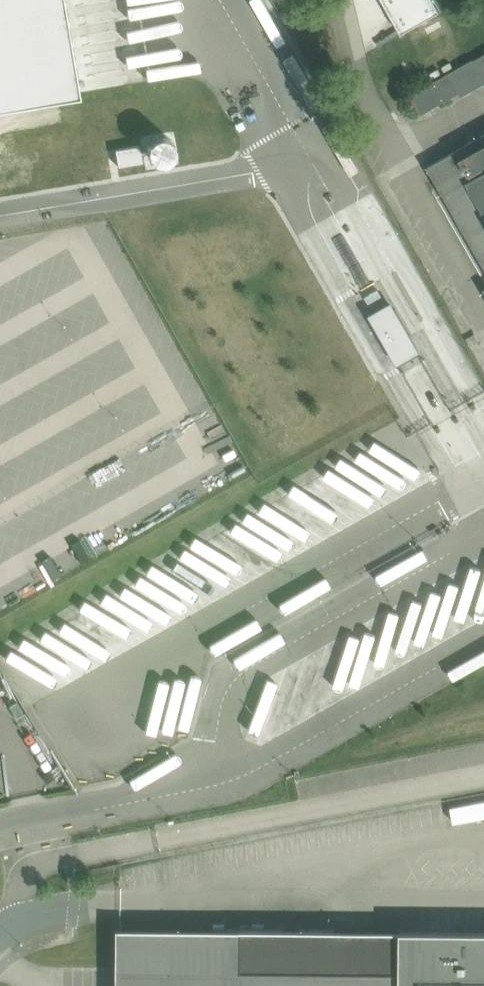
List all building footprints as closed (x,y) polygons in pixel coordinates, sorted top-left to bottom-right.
[(79,93),(63,0),(0,0),(0,107),(79,93)] [(432,0),(382,0),(401,33),(439,12),(432,0)] [(473,59),(483,79),(483,53),(473,59)] [(422,88),(419,90),(431,109),(458,93),(460,97),(472,90),(459,67),(439,78),(422,88)] [(146,168),(178,163),(173,130),(139,135),(140,142),(115,146),(118,164),(145,160),(146,168)] [(456,150),(457,150),(427,167),(483,266),(483,134),(456,150)] [(111,508),(98,439),(90,434),(72,335),(43,317),(40,299),(35,308),(21,300),(27,290),(6,294),(4,283),(13,281),(0,273),(0,529),(111,508)] [(394,305),(370,318),(400,368),(401,367),(420,356),(423,355),(394,305)] [(0,535),(0,558),(13,556),(11,545),(4,542),(9,534),(0,535)] [(15,648),(9,658),(55,686),(61,675),(15,648)] [(30,718),(9,728),(22,754),(42,744),(30,718)] [(483,815),(483,798),(449,806),(452,822),(483,815)] [(342,956),(336,930),(243,929),(242,969),(117,968),(117,985),(342,985),(342,956)] [(400,930),(400,985),(483,985),(483,931),(400,930)]
